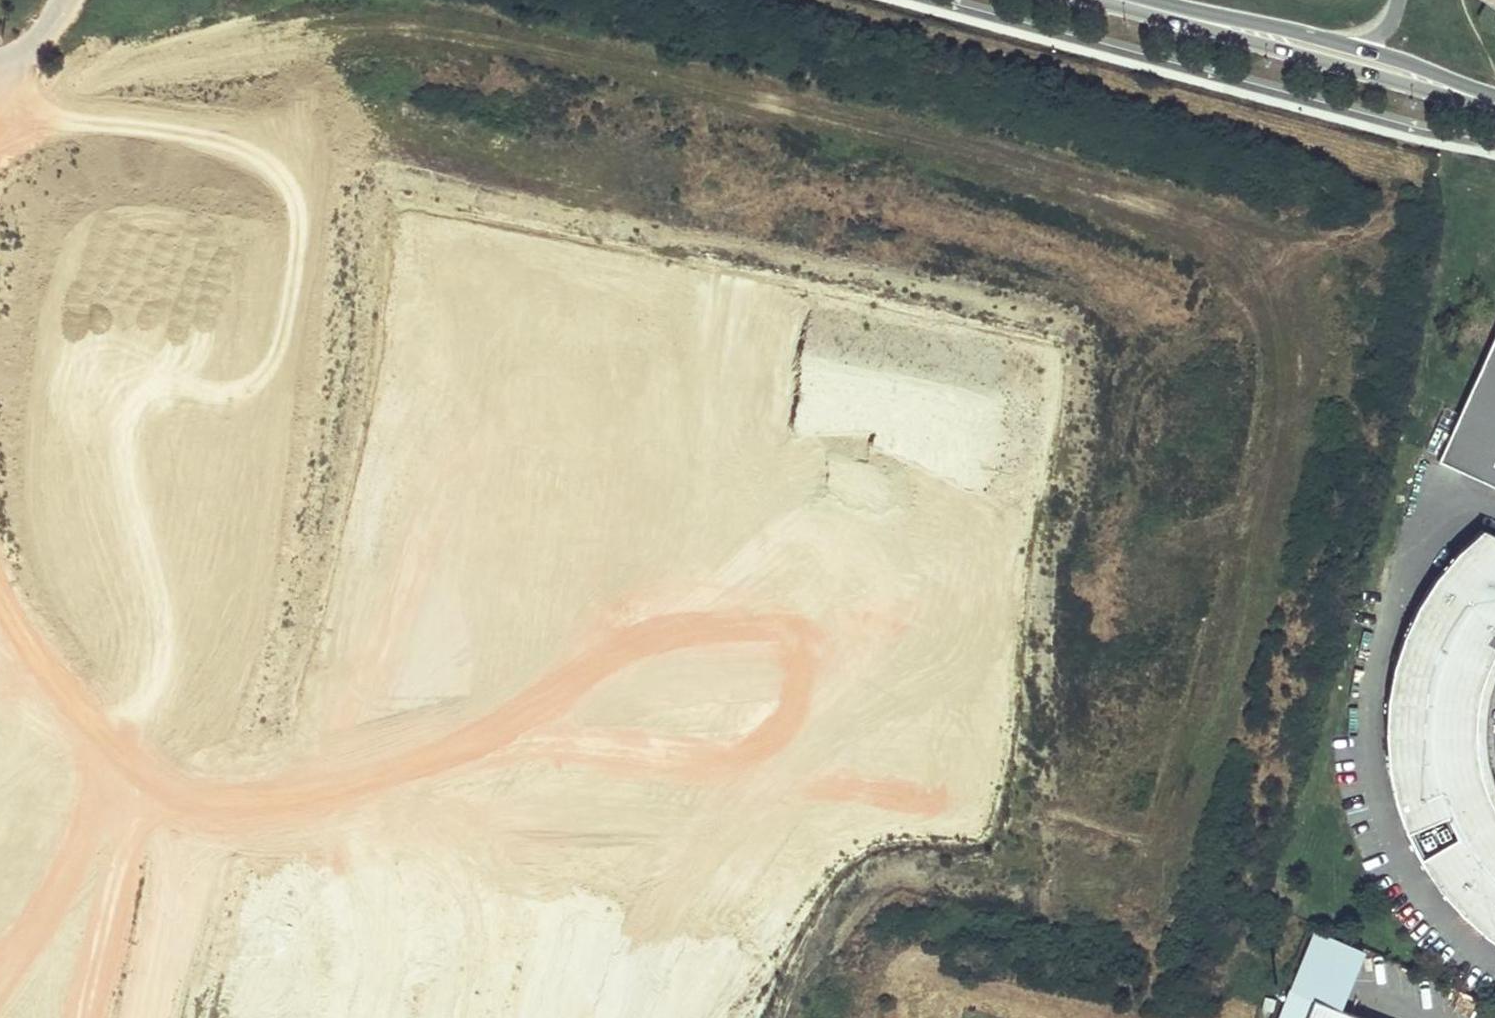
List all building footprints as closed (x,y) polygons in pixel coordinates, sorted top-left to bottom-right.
[(1437,461),(1494,487),(1494,334),(1437,461)] [(1477,687),(1486,664),(1494,646),(1494,644),(1494,534),(1482,528),(1456,554),(1436,577),(1417,605),(1403,635),(1393,669),(1387,699),(1385,733),(1387,766),(1394,799),(1405,831),(1420,861),(1438,888),(1460,914),(1485,935),(1494,942),(1494,815),(1494,813),(1484,794),(1477,773),(1473,752),(1472,730),(1473,708),(1477,687)] [(1494,646),(1486,664),(1477,687),(1473,708),(1472,730),(1473,752),(1477,773),(1484,794),(1494,813),(1494,815),(1494,796),(1492,790),(1485,771),(1481,751),(1481,730),(1481,709),(1485,689),(1493,667),(1494,663),(1494,644),(1494,646)] [(1312,1000),(1305,1017),(1359,1017),(1312,1000)]
